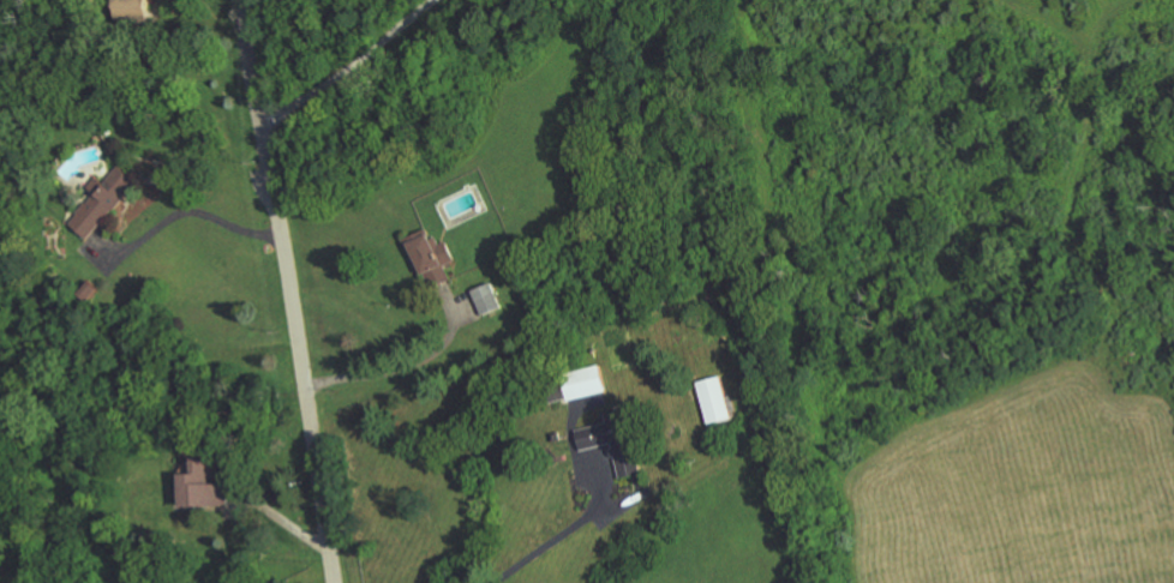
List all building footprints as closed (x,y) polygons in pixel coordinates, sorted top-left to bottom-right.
[(118,16),(149,17),(149,0),(118,0),(118,16)] [(94,192),(70,226),(90,240),(135,178),(118,166),(105,184),(96,178),(88,188),(94,192)] [(448,241),(438,245),(431,228),(408,238),(429,289),(452,280),(445,265),(456,260),(448,241)] [(87,302),(98,288),(89,281),(78,294),(87,302)] [(483,316),(503,308),(493,283),(473,291),(483,316)] [(607,392),(602,366),(563,375),(569,401),(607,392)] [(734,418),(722,376),(698,382),(710,425),(734,418)] [(576,430),(581,451),(610,445),(613,457),(616,457),(621,478),(643,474),(629,409),(606,414),(608,423),(576,430)] [(227,484),(213,483),(214,459),(194,458),(193,474),(182,474),(181,506),(227,507),(227,484)]
